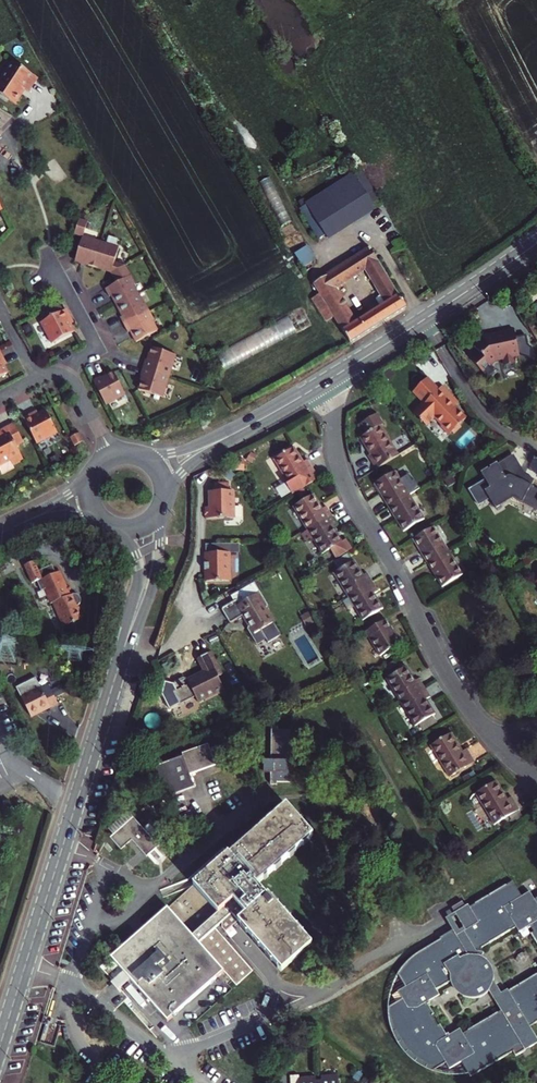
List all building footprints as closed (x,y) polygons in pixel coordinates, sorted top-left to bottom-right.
[(9,59),(0,73),(0,92),(16,102),(22,93),(21,92),(23,88),(28,91),(37,77),(9,59)] [(380,208),(374,200),(359,176),(314,203),(331,232),(334,236),(380,208)] [(325,236),(331,232),(314,203),(307,207),(325,236)] [(84,265),(93,268),(101,243),(85,238),(89,224),(79,221),(74,236),(83,239),(77,259),(85,262),(84,265)] [(110,273),(116,283),(131,275),(125,265),(115,262),(119,249),(101,243),(93,268),(102,271),(104,267),(111,270),(110,273)] [(303,267),(304,269),(313,263),(311,260),(315,257),(307,245),(294,253),(303,267)] [(348,340),(405,305),(369,248),(311,280),(317,290),(332,313),(348,340)] [(111,296),(117,306),(138,295),(132,284),(134,282),(131,275),(116,283),(104,290),(108,297),(111,296)] [(332,313),(317,290),(311,293),(325,317),(332,313)] [(120,318),(124,325),(150,311),(146,303),(143,304),(138,295),(117,306),(122,316),(120,318)] [(71,317),(66,308),(41,322),(52,342),(74,330),(71,323),(68,318),(71,317)] [(131,330),(137,341),(158,330),(153,321),(155,319),(150,311),(124,325),(127,332),(131,330)] [(471,361),(481,372),(489,365),(494,361),(502,359),(503,365),(514,363),(513,356),(518,355),(518,353),(522,352),(521,346),(520,340),(515,341),(513,330),(497,334),(497,336),(483,339),(478,334),(471,341),(475,346),(473,348),(479,354),(471,361)] [(522,352),(523,354),(530,353),(528,345),(521,346),(522,352)] [(144,359),(141,367),(168,376),(174,354),(150,347),(146,360),(144,359)] [(8,374),(5,368),(1,360),(3,358),(0,352),(0,379),(8,374)] [(481,372),(487,379),(495,372),(489,365),(481,372)] [(138,389),(162,396),(168,376),(141,367),(138,377),(141,378),(138,389)] [(93,381),(106,405),(126,395),(114,373),(103,379),(101,376),(93,381)] [(459,426),(466,419),(455,407),(447,399),(450,396),(441,387),(438,391),(426,379),(412,393),(423,404),(413,414),(418,419),(417,420),(421,423),(422,423),(426,426),(434,418),(442,426),(441,427),(450,435),(452,433),(459,426)] [(37,413),(48,436),(58,430),(46,408),(37,413)] [(366,455),(375,469),(397,455),(377,424),(380,423),(374,412),(357,422),(364,432),(358,436),(369,453),(366,455)] [(24,419),(36,442),(48,436),(37,413),(31,416),(24,419)] [(15,424),(15,423),(0,430),(0,432),(2,435),(0,436),(0,464),(10,459),(12,463),(23,457),(16,444),(24,440),(15,424)] [(452,433),(454,434),(461,427),(459,426),(452,433)] [(77,433),(70,437),(74,446),(82,442),(77,433)] [(292,496),(303,488),(318,479),(306,460),(301,463),(293,449),(274,460),(287,481),(284,484),(292,496)] [(479,476),(487,490),(482,493),(489,504),(497,500),(500,506),(511,499),(533,516),(536,511),(536,496),(531,491),(535,486),(529,482),(528,481),(527,481),(525,482),(523,482),(522,483),(521,484),(516,480),(516,476),(516,474),(515,473),(514,473),(513,473),(512,473),(509,477),(501,463),(479,476)] [(389,506),(408,494),(393,470),(375,481),(389,506)] [(228,484),(213,485),(214,493),(228,492),(228,484)] [(205,509),(205,520),(233,519),(232,492),(228,492),(214,493),(209,493),(210,509),(205,509)] [(389,506),(403,529),(423,518),(408,494),(389,506)] [(309,530),(332,516),(326,507),(322,509),(313,495),(295,507),(309,530)] [(337,525),(332,516),(309,530),(323,553),(331,548),(338,558),(353,548),(347,539),(342,542),(333,528),(337,525)] [(432,527),(414,538),(428,562),(447,550),(432,527)] [(225,556),(207,557),(207,568),(206,568),(206,574),(208,574),(208,586),(231,585),(230,556),(240,556),(239,545),(224,545),(225,556)] [(207,546),(207,557),(225,556),(224,545),(207,546)] [(447,550),(428,562),(443,586),(462,574),(447,550)] [(334,572),(349,596),(372,582),(366,573),(362,575),(353,560),(334,572)] [(36,565),(25,570),(34,588),(38,586),(42,596),(47,593),(50,599),(45,601),(49,610),(55,607),(65,630),(84,623),(78,610),(80,605),(80,603),(79,601),(77,600),(74,599),(72,599),(61,575),(58,576),(54,568),(45,572),(46,574),(41,576),(36,565)] [(377,591),(372,582),(349,596),(364,619),(382,608),(373,594),(377,591)] [(267,609),(269,606),(261,592),(259,590),(256,589),(246,596),(248,599),(244,602),(237,589),(215,602),(218,609),(221,612),(229,625),(242,617),(248,627),(246,632),(253,643),(255,645),(256,645),(264,641),(266,645),(280,636),(281,635),(281,633),(280,631),(267,609)] [(386,620),(367,631),(382,654),(400,643),(386,620)] [(174,691),(181,703),(196,695),(199,701),(225,688),(219,677),(223,674),(211,651),(198,658),(204,671),(190,679),(186,677),(175,681),(174,684),(177,690),(174,691)] [(402,701),(425,687),(419,677),(415,680),(406,666),(387,677),(402,701)] [(47,687),(19,701),(29,722),(49,713),(46,707),(54,704),(47,687)] [(402,701),(417,724),(435,713),(426,699),(431,695),(425,687),(402,701)] [(286,782),(288,730),(279,729),(279,727),(272,726),(271,760),(264,760),(264,771),(271,771),(270,784),(277,785),(277,782),(286,782)] [(435,743),(455,773),(479,759),(471,746),(466,749),(454,731),(435,743)] [(225,744),(210,750),(214,759),(229,752),(225,744)] [(190,775),(216,765),(214,759),(210,750),(208,745),(183,755),(183,757),(152,770),(165,800),(195,788),(190,775)] [(480,790),(499,822),(522,807),(515,794),(509,798),(498,779),(480,790)] [(240,910),(237,914),(240,917),(243,917),(247,921),(247,926),(251,931),(255,931),(259,935),(259,939),(264,945),(268,945),(272,949),(271,954),(276,959),(279,959),(282,962),(311,936),(302,926),(298,927),(294,922),(294,918),(290,913),(286,913),(282,909),(282,905),(277,899),(274,899),(270,895),(271,891),(267,887),(264,889),(255,878),(262,872),(261,869),(264,865),(269,866),(274,862),(274,857),(278,853),(282,854),(287,850),(287,845),(291,842),(295,842),(301,838),(301,834),(305,830),(308,830),(312,828),(285,797),(275,806),(275,809),(265,818),(262,818),(255,823),(255,827),(250,831),(246,831),(241,836),(240,840),(236,844),(232,844),(228,847),(227,846),(227,847),(217,855),(191,878),(166,901),(100,961),(107,968),(116,960),(122,967),(132,958),(139,966),(130,974),(168,1017),(225,967),(238,981),(254,966),(215,922),(220,917),(235,903),(240,910)] [(132,812),(107,834),(118,845),(131,834),(145,849),(146,849),(156,839),(132,812)] [(156,839),(146,849),(152,855),(164,844),(158,838),(156,839)] [(213,850),(217,855),(227,847),(222,842),(213,850)] [(536,897),(531,889),(512,880),(469,905),(467,903),(464,905),(461,900),(450,907),(452,912),(443,917),(450,929),(438,937),(438,939),(437,939),(433,941),(430,942),(425,946),(419,949),(415,953),(412,955),(408,959),(405,962),(403,965),(401,967),(398,973),(406,986),(398,990),(402,998),(389,1008),(389,1009),(389,1014),(390,1020),(391,1026),(394,1033),(396,1038),(399,1043),(401,1047),(404,1051),(409,1056),(415,1062),(426,1069),(434,1073),(447,1064),(451,1069),(462,1062),(472,1078),(513,1053),(516,1057),(536,1044),(536,1037),(530,1026),(536,1022),(536,975),(510,991),(509,990),(503,993),(496,982),(496,978),(496,974),(496,972),(496,970),(495,966),(493,963),(491,959),(488,956),(485,954),(482,952),(481,951),(482,948),(515,929),(518,933),(526,928),(527,929),(530,928),(532,931),(530,933),(536,945),(536,897)] [(235,903),(220,917),(220,920),(224,925),(237,914),(240,910),(235,903)] [(132,958),(122,967),(130,974),(139,966),(132,958)] [(116,960),(107,968),(113,975),(122,967),(116,960)] [(123,970),(110,981),(118,989),(130,977),(123,970)] [(318,1080),(318,1082),(337,1082),(337,1074),(320,1075),(320,1080),(318,1080)]
